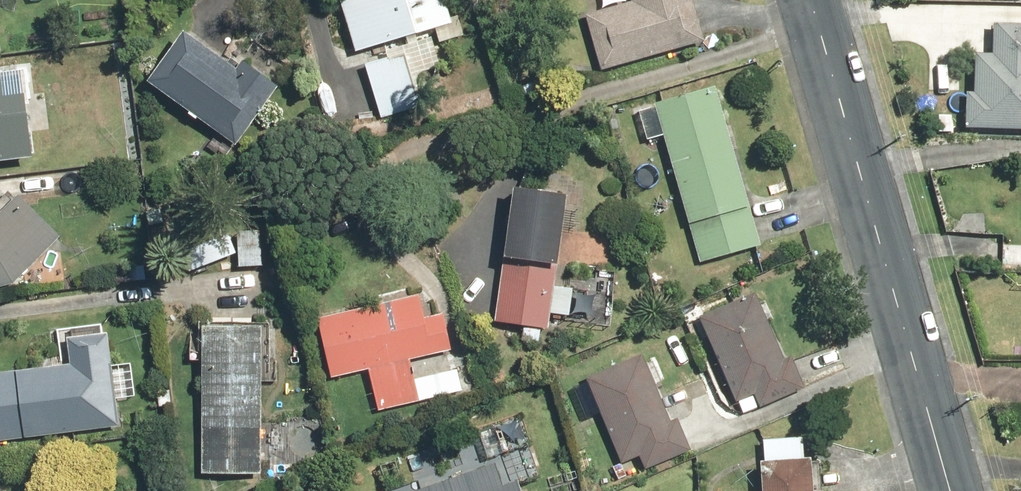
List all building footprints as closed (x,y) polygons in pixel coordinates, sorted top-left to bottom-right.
[(356,50),(456,19),(450,0),(340,0),(356,50)] [(631,2),(584,13),(599,73),(705,42),(695,0),(631,0),(631,2)] [(993,17),(992,52),(974,51),(972,93),(965,92),(963,126),(1020,129),(1020,19),(993,17)] [(277,83),(237,56),(231,65),(180,30),(144,83),(235,145),(277,83)] [(405,52),(364,64),(378,114),(420,102),(405,52)] [(0,73),(0,162),(30,158),(18,70),(0,73)] [(645,139),(663,134),(700,262),(759,245),(713,85),(654,102),(655,108),(637,113),(645,139)] [(562,191),(509,187),(498,322),(505,322),(503,344),(541,347),(542,326),(550,327),(562,191)] [(12,286),(59,237),(16,194),(0,210),(0,289),(12,286)] [(265,222),(234,222),(233,268),(265,268),(265,222)] [(1004,243),(1002,263),(1020,264),(1020,245),(1004,243)] [(419,290),(316,314),(330,379),(366,371),(377,417),(420,407),(410,360),(451,350),(443,313),(425,317),(419,290)] [(755,293),(698,316),(736,400),(749,394),(756,410),(807,388),(791,352),(782,356),(755,293)] [(202,327),(199,472),(260,474),(263,328),(202,327)] [(0,371),(0,441),(118,428),(107,331),(64,336),(67,364),(0,371)] [(643,358),(588,380),(621,463),(638,456),(644,468),(690,448),(679,422),(671,426),(653,383),(665,378),(657,358),(645,363),(643,358)] [(807,435),(762,437),(763,458),(758,458),(759,490),(809,490),(807,435)] [(412,490),(520,490),(517,480),(499,485),(493,465),(412,490)]
